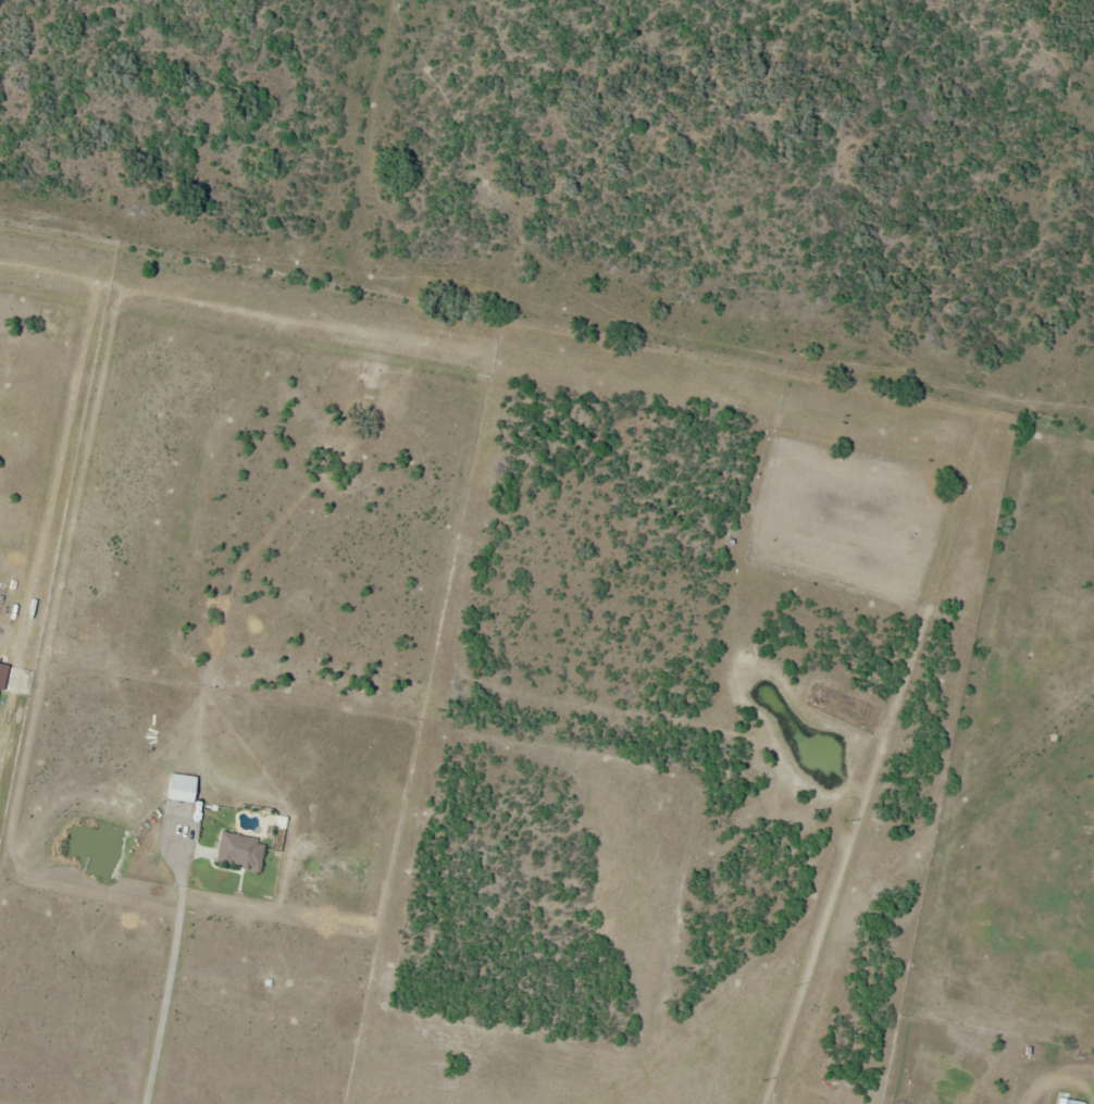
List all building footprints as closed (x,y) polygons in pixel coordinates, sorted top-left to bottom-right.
[(222,833),(216,863),(262,871),(267,841),(222,833)]
